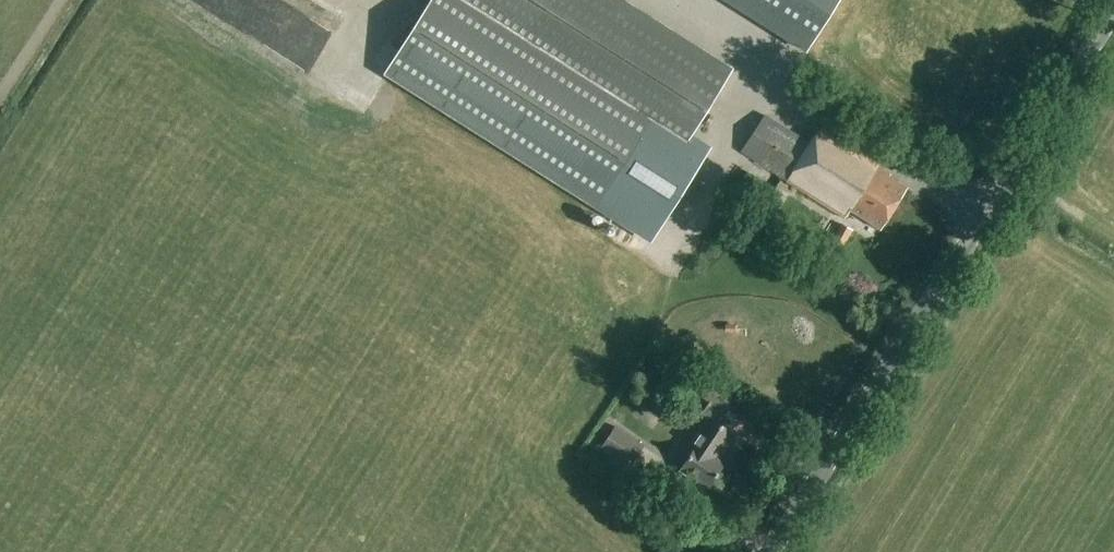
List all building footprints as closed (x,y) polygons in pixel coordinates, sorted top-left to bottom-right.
[(433,0),(434,0),(387,75),(459,120),(561,184),(606,213),(624,224),(633,208),(639,210),(645,212),(651,212),(657,212),(663,210),(668,208),(674,205),(680,195),(695,171),(706,153),(689,142),(696,132),(735,70),(735,69),(626,0),(433,0)] [(837,0),(731,0),(807,48),(837,0)] [(811,145),(764,116),(741,153),(846,218),(851,210),(882,229),(908,188),(890,177),(884,165),(822,128),(811,145)] [(845,246),(855,231),(843,224),(834,239),(845,246)] [(507,252),(501,270),(510,274),(517,256),(507,252)] [(709,487),(726,462),(718,457),(733,434),(715,422),(734,395),(710,378),(699,394),(710,402),(702,414),(709,419),(691,445),(695,448),(679,470),(696,482),(698,480),(709,487)] [(630,469),(645,447),(616,427),(601,450),(630,469)]
